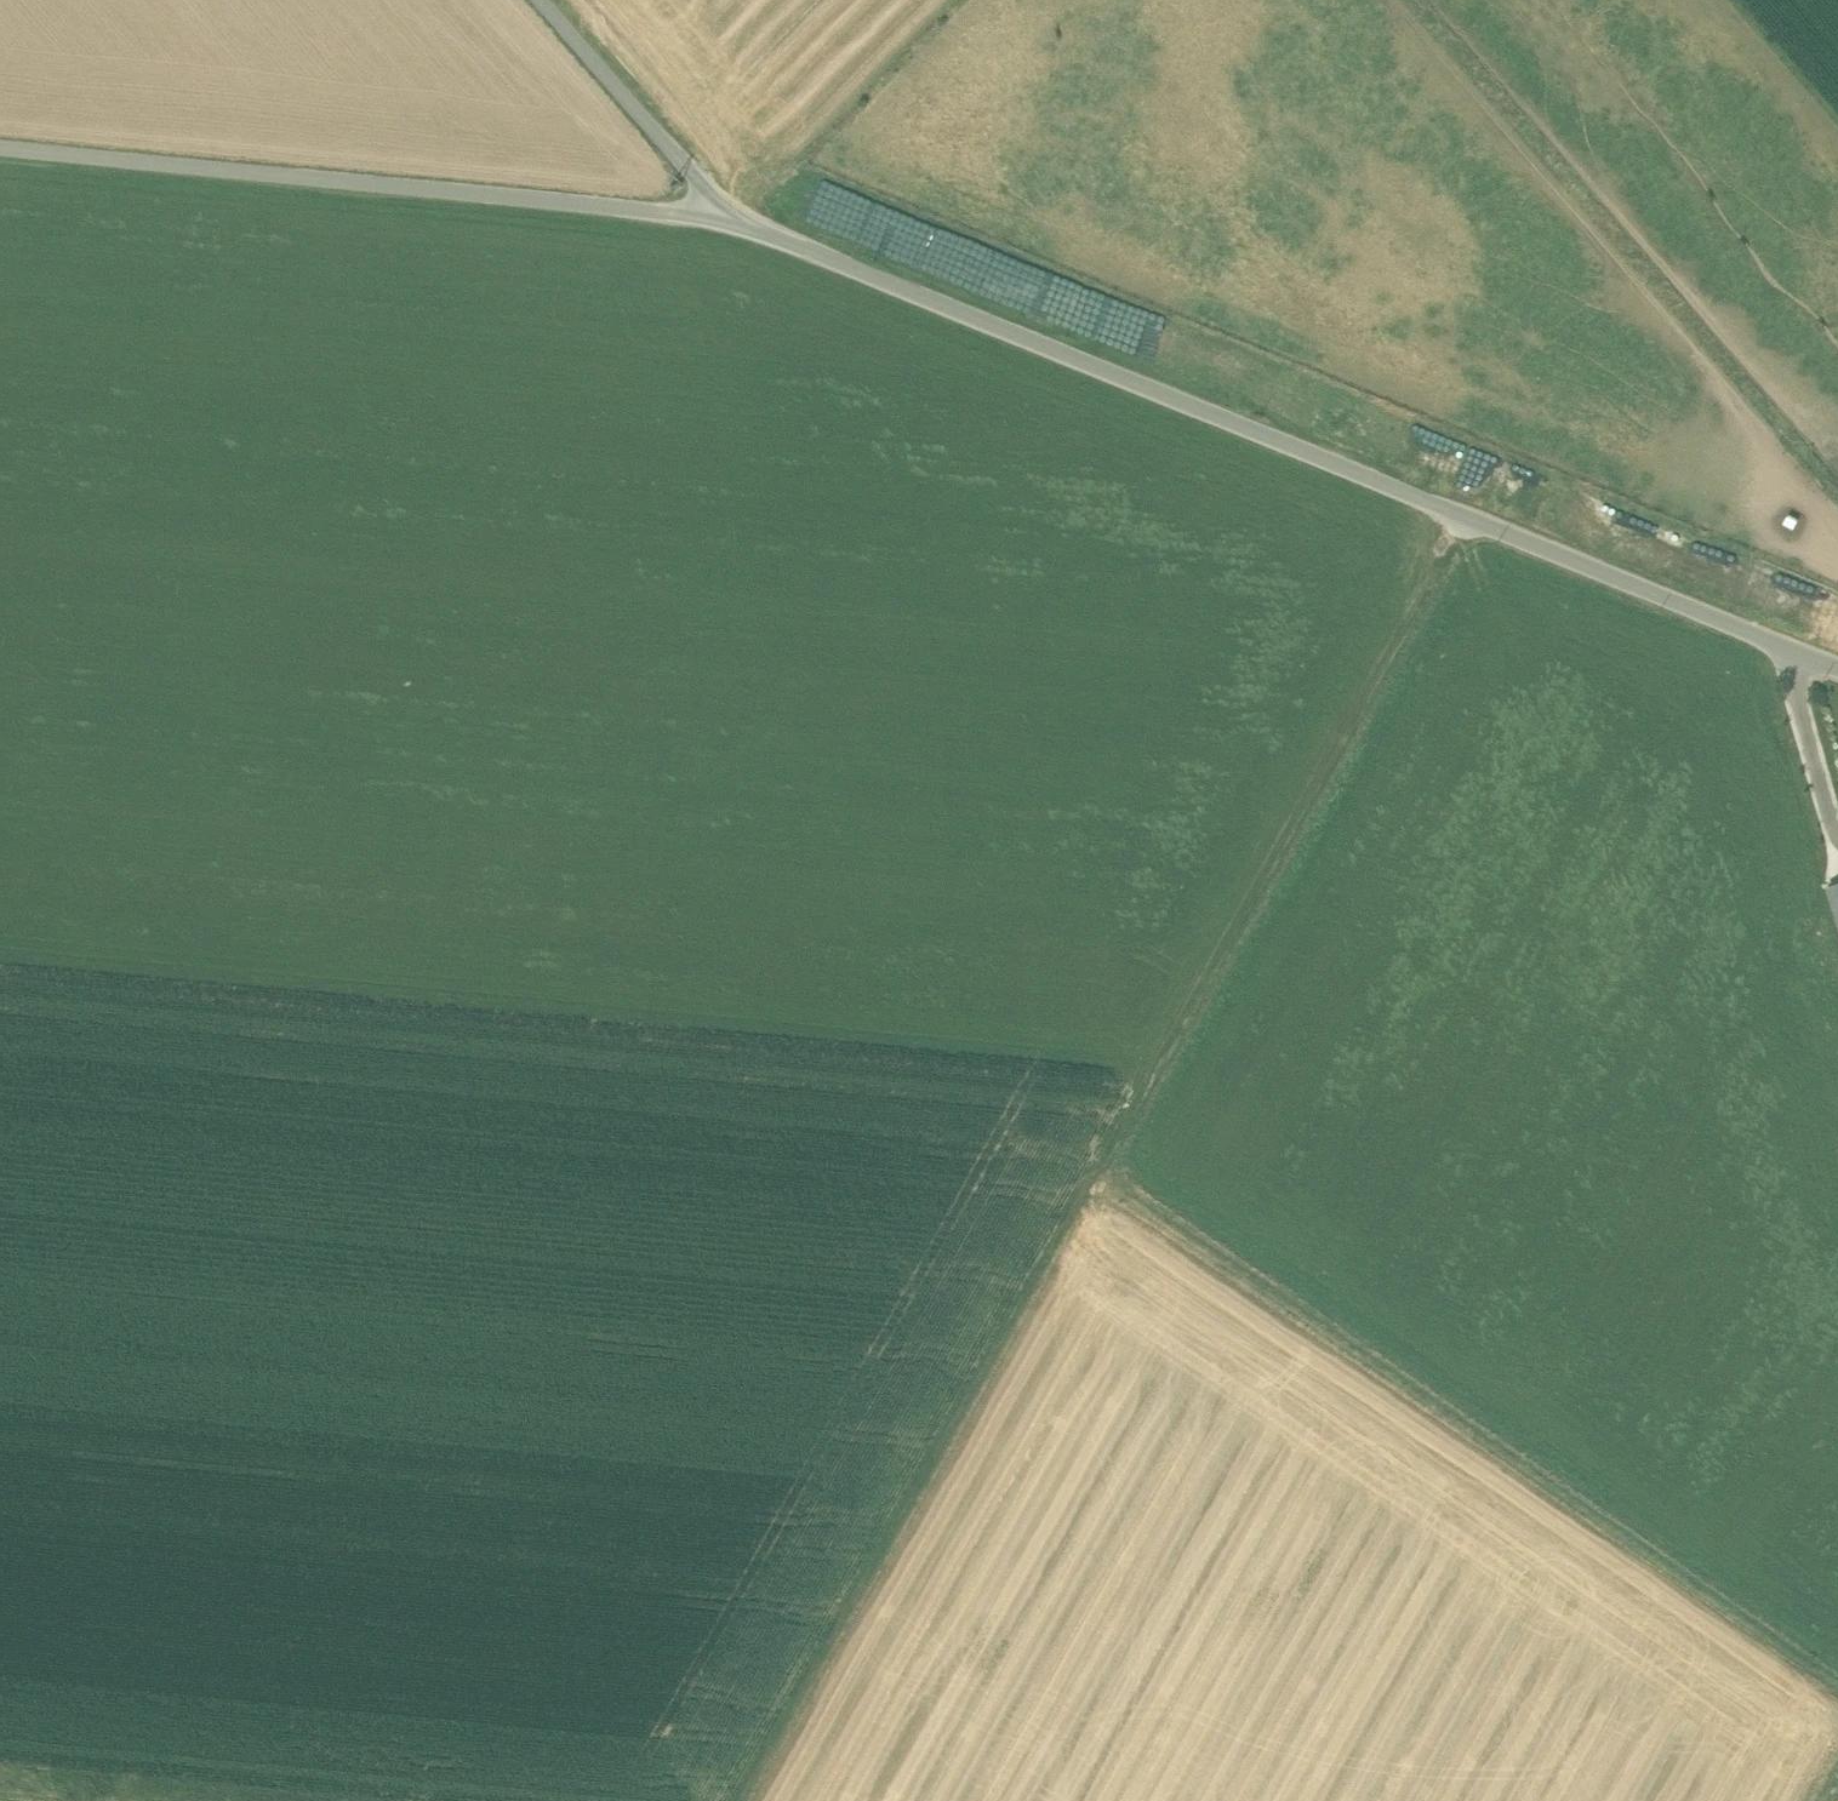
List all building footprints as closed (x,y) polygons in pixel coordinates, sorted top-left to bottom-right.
[(1828,886),(1837,920),(1837,883),(1828,886)]
